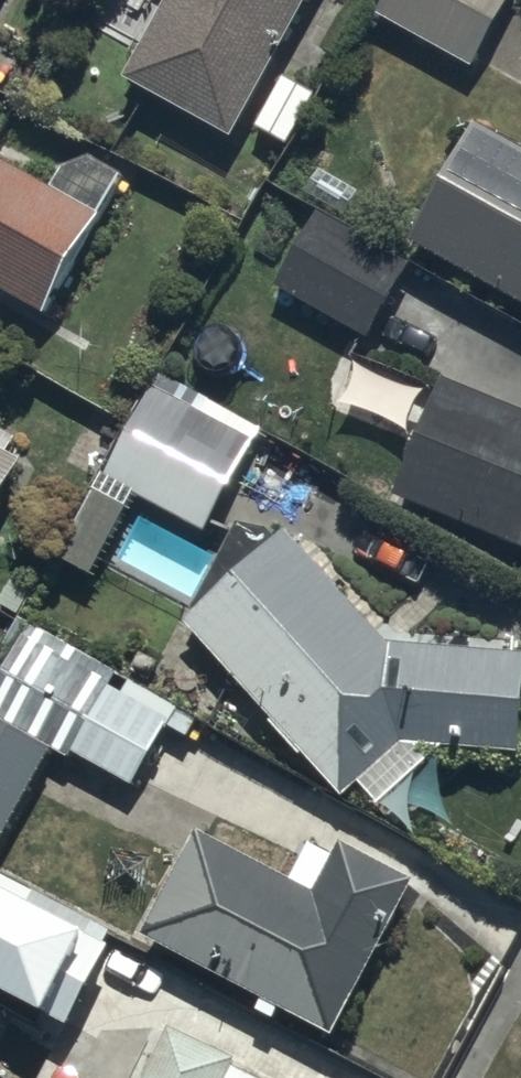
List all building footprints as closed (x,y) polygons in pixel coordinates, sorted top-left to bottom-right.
[(310,0),(176,0),(133,77),(234,134),(310,0)] [(384,21),(480,72),(519,0),(395,0),(384,21)] [(484,140),(423,253),(520,309),(520,160),(484,140)] [(61,320),(115,222),(0,159),(0,287),(61,320)] [(413,276),(316,224),(281,290),(377,342),(413,276)] [(263,442),(167,390),(115,487),(211,539),(263,442)] [(452,397),(407,503),(520,550),(520,426),(452,397)] [(0,462),(0,523),(26,476),(0,462)] [(124,522),(100,509),(68,568),(93,581),(124,522)] [(377,654),(289,549),(194,628),(343,804),(411,747),(520,756),(520,666),(377,654)] [(77,761),(138,793),(174,726),(111,694),(77,761)] [(59,760),(0,729),(0,864),(59,760)] [(328,909),(211,848),(158,949),(339,1044),(416,899),(351,865),(328,909)] [(0,894),(0,981),(76,1018),(111,947),(0,894)] [(179,1052),(166,1077),(232,1077),(179,1052)]
